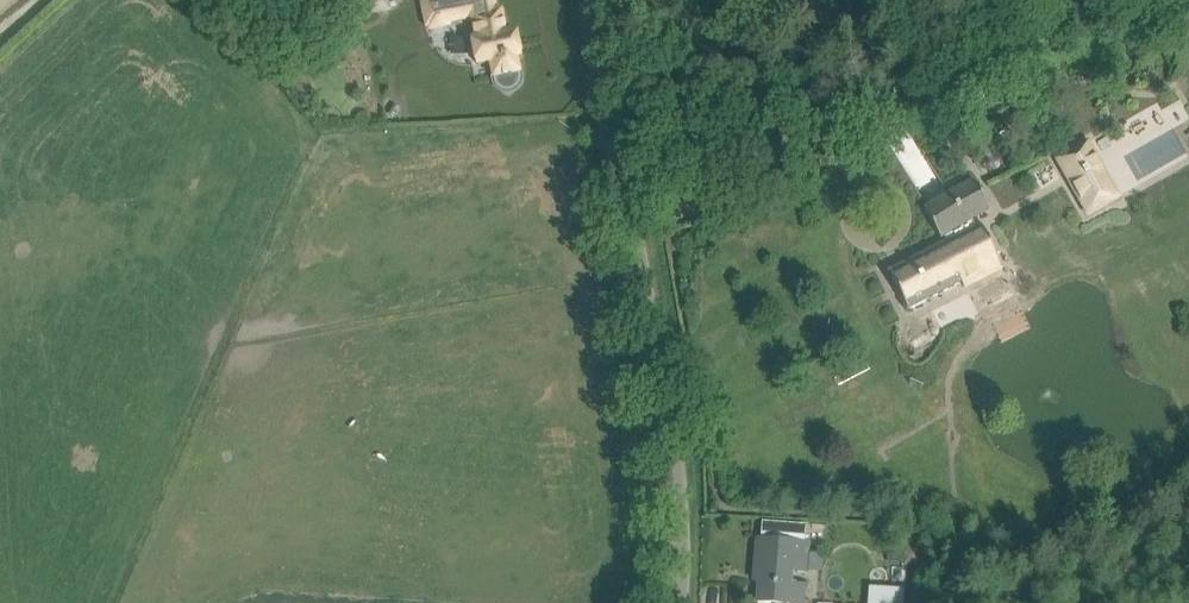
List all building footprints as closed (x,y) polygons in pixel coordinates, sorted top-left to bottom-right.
[(363,17),(391,11),(389,0),(360,0),(363,17)] [(419,1),(425,29),(428,28),(428,31),(452,27),(451,23),(470,19),(474,37),(470,37),(476,67),(489,64),(492,80),(495,86),(504,90),(510,90),(515,88),(519,83),(520,78),(519,67),(517,57),(520,56),(515,31),(506,32),(502,10),(496,11),(494,0),(424,0),(419,1)] [(896,152),(917,198),(942,187),(922,141),(896,152)] [(1088,215),(1120,197),(1088,142),(1056,159),(1088,215)] [(947,242),(889,272),(908,310),(963,282),(965,287),(1003,268),(981,225),(977,227),(973,220),(990,209),(973,181),(924,210),(941,238),(944,237),(947,242)] [(763,523),(762,539),(758,539),(755,573),(760,573),(759,602),(772,602),(804,602),(805,583),(791,581),(792,571),(806,572),(808,551),(808,543),(801,542),(802,526),(763,523)] [(808,543),(808,551),(824,552),(826,529),(809,528),(808,543)] [(905,586),(870,584),(869,602),(904,602),(905,586)]
